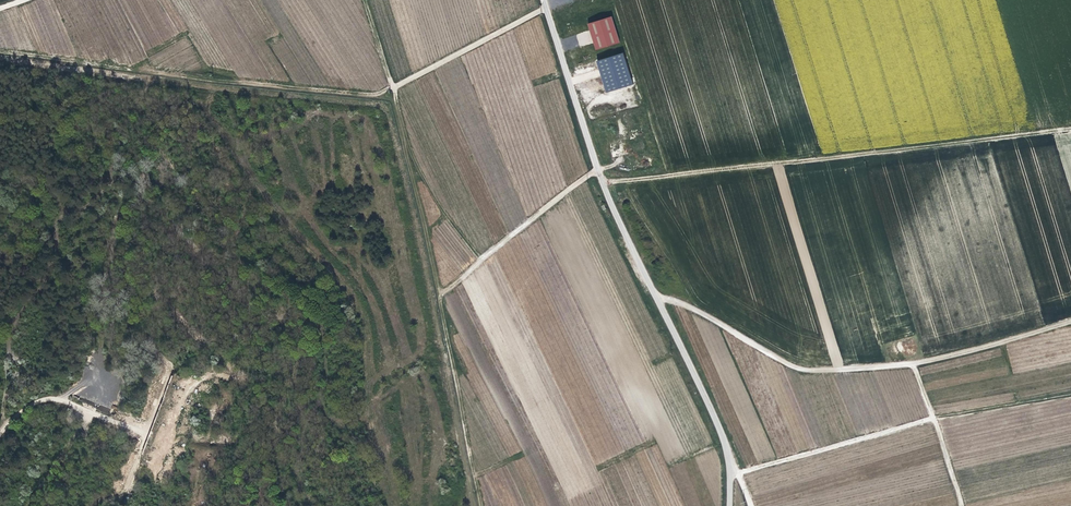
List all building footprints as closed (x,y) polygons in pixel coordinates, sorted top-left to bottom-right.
[(589,24),(593,37),(617,29),(613,17),(589,24)] [(617,29),(593,37),(597,51),(621,44),(617,29)] [(624,54),(598,62),(607,93),(634,85),(624,54)]
